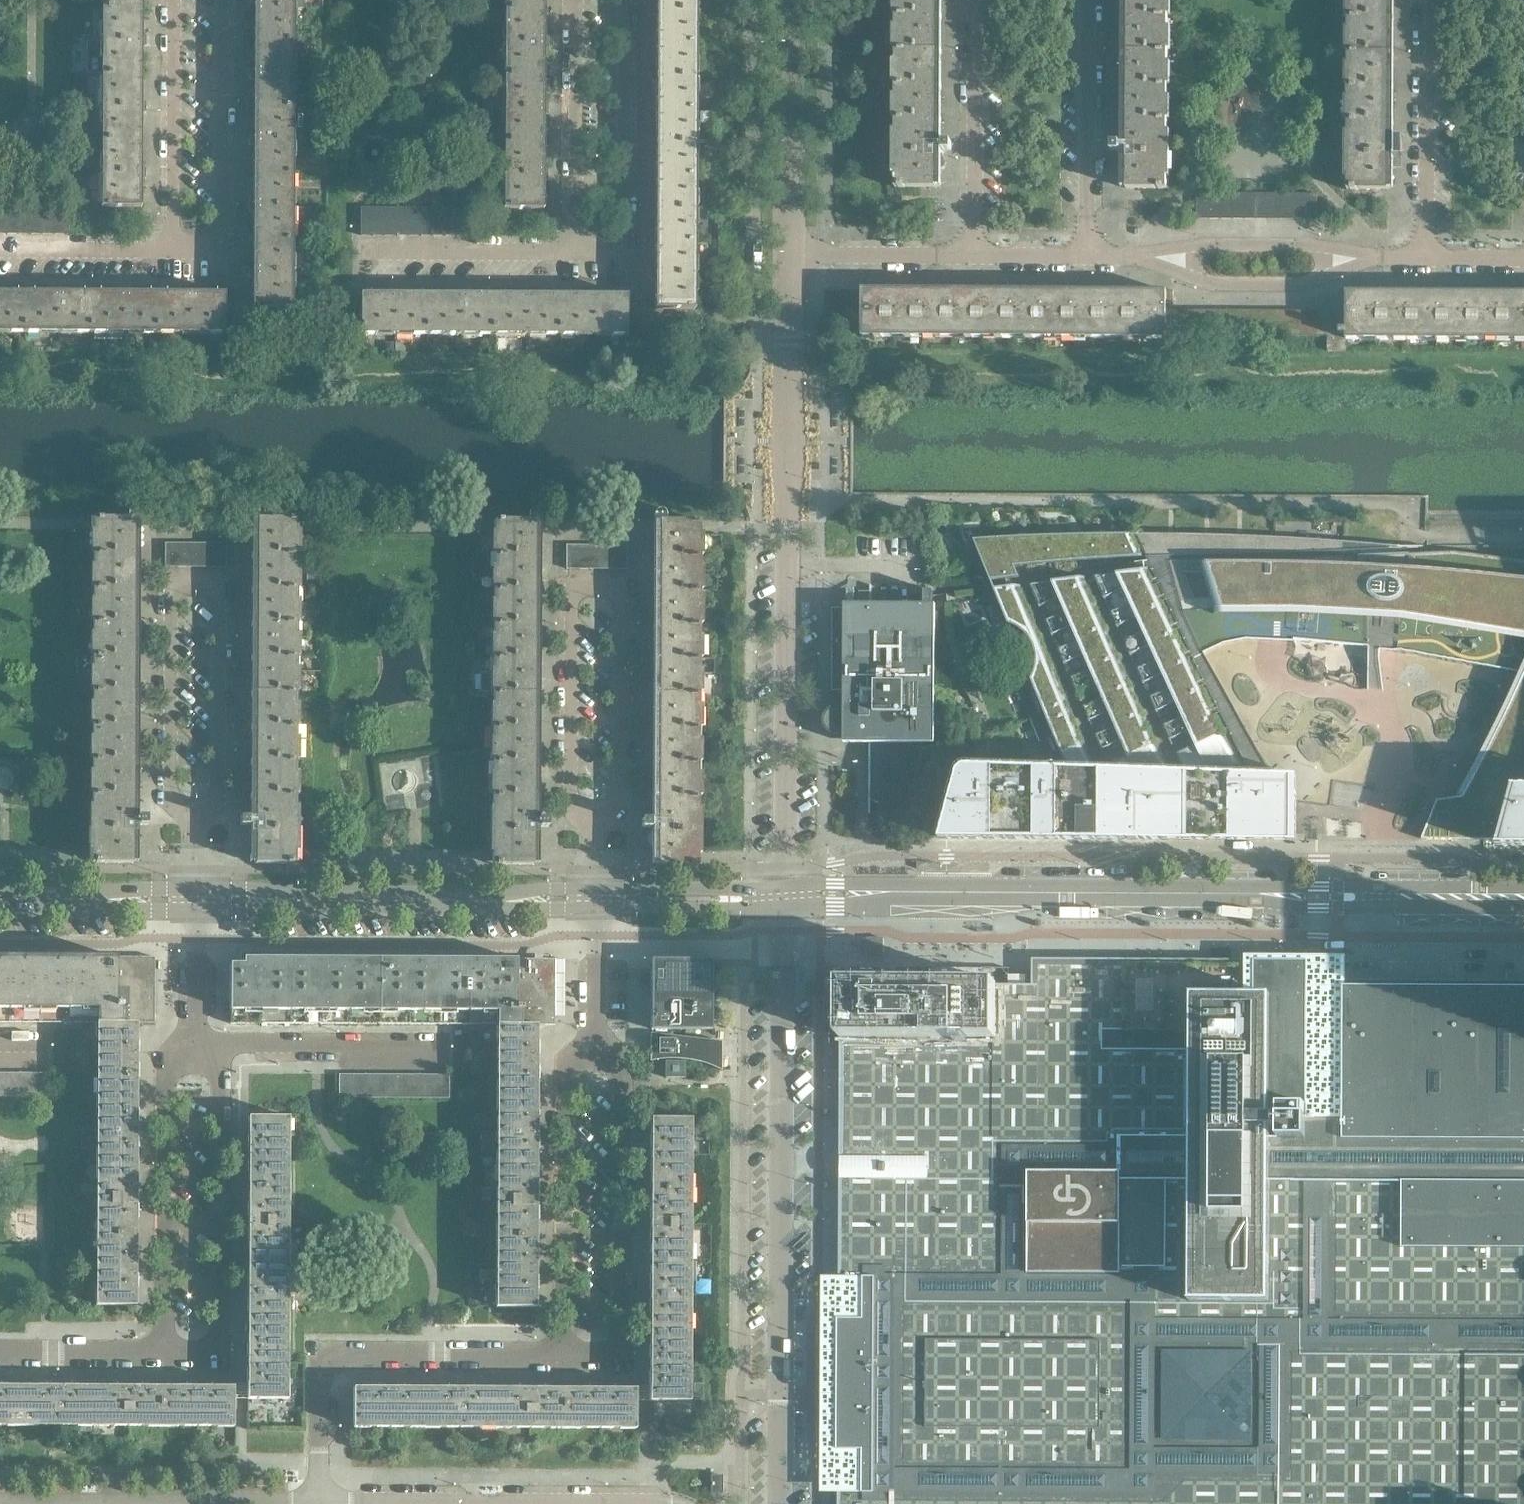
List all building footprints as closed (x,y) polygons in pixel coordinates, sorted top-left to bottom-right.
[(294,6),(294,0),(255,0),(255,3),(250,3),(250,8),(250,13),(255,13),(254,41),(294,41),(294,6)] [(505,10),(544,10),(544,0),(505,0),(505,10)] [(696,8),(696,0),(657,0),(657,4),(652,4),(652,15),(656,15),(656,43),(696,43),(696,8)] [(937,0),(896,0),(895,187),(936,188),(936,166),(941,161),(941,149),(943,149),(943,150),(952,150),(952,141),(943,141),(943,142),(941,142),(941,138),(936,138),(937,0)] [(1168,16),(1168,0),(1127,0),(1127,139),(1122,139),(1121,143),(1120,143),(1120,142),(1111,142),(1111,151),(1120,151),(1120,150),(1122,150),(1122,162),(1126,167),(1126,188),(1134,189),(1167,189),(1168,16)] [(1389,0),(1348,0),(1347,190),(1388,190),(1388,167),(1394,167),(1394,156),(1404,156),(1404,155),(1404,143),(1403,143),(1403,136),(1395,136),(1394,136),(1394,141),(1388,141),(1389,0)] [(146,46),(147,36),(142,36),(143,8),(102,8),(102,74),(142,74),(142,46),(146,46)] [(548,48),(549,37),(544,37),(544,10),(505,10),(504,76),(544,76),(544,48),(548,48)] [(294,108),(294,41),(254,41),(254,69),(250,69),(250,80),(254,80),(254,107),(294,108)] [(696,109),(696,43),(656,43),(656,71),(652,71),(652,81),(656,81),(656,109),(696,109)] [(146,113),(146,102),(142,102),(142,74),(102,74),(102,140),(142,140),(142,113),(146,113)] [(548,114),(548,104),(544,104),(544,76),(504,76),(504,142),(544,142),(544,114),(548,114)] [(294,174),(294,139),(294,108),(254,107),(254,135),(250,135),(250,146),(254,146),(254,174),(294,174)] [(695,176),(696,140),(696,109),(656,109),(656,137),(652,137),(652,148),(656,148),(656,175),(695,176)] [(146,179),(146,168),(142,168),(142,140),(102,140),(101,207),(141,207),(142,179),(146,179)] [(548,181),(548,170),(544,170),(544,142),(504,142),(504,209),(543,209),(544,209),(544,181),(548,181)] [(293,240),(294,174),(254,174),(254,201),(249,201),(249,212),(254,212),(254,240),(293,240)] [(695,242),(695,176),(656,175),(656,203),(651,203),(651,214),(656,214),(655,242),(695,242)] [(1210,218),(1210,193),(1197,193),(1197,218),(1210,218)] [(1222,218),(1222,193),(1210,193),(1210,218),(1222,218)] [(1233,219),(1234,193),(1222,193),(1222,218),(1233,219)] [(1245,219),(1245,193),(1234,193),(1233,219),(1245,219)] [(1257,219),(1257,193),(1245,193),(1245,219),(1257,219)] [(1269,219),(1269,193),(1257,193),(1257,219),(1269,219)] [(1281,219),(1281,193),(1269,193),(1269,219),(1281,219)] [(1292,219),(1293,193),(1281,193),(1281,219),(1292,219)] [(1304,219),(1304,193),(1293,193),(1292,219),(1304,219)] [(1317,219),(1317,193),(1304,193),(1304,219),(1317,219)] [(20,234),(20,206),(8,206),(8,234),(20,234)] [(374,235),(374,207),(361,207),(361,235),(374,235)] [(386,235),(386,207),(374,207),(374,235),(386,235)] [(398,235),(398,208),(386,207),(386,235),(398,235)] [(410,235),(410,208),(398,208),(398,235),(410,235)] [(422,235),(422,208),(410,208),(410,235),(422,235)] [(434,235),(434,208),(422,208),(422,235),(434,235)] [(446,236),(446,208),(434,208),(434,235),(446,236)] [(458,236),(458,208),(446,208),(446,236),(458,236)] [(470,236),(470,208),(458,208),(458,236),(470,236)] [(293,307),(293,271),(293,240),(254,240),(253,268),(249,268),(249,278),(253,278),(253,306),(293,307)] [(695,309),(695,273),(695,242),(655,242),(655,269),(651,269),(651,280),(655,280),(655,308),(695,309)] [(91,333),(91,292),(64,292),(64,288),(53,287),(53,292),(25,292),(25,332),(91,333)] [(157,333),(158,292),(130,292),(130,288),(119,288),(119,292),(91,292),(91,333),(157,333)] [(225,333),(225,293),(196,292),(196,288),(185,288),(185,292),(158,292),(157,333),(225,333)] [(427,334),(427,293),(399,293),(399,289),(389,289),(389,293),(361,293),(360,334),(427,334)] [(493,335),(493,294),(466,294),(466,289),(455,289),(455,294),(427,293),(427,334),(493,335)] [(894,337),(894,289),(863,289),(863,337),(894,337)] [(924,337),(924,289),(894,289),(894,337),(924,337)] [(954,337),(954,289),(924,289),(924,337),(954,337)] [(985,337),(985,289),(954,289),(954,337),(985,337)] [(1015,337),(1015,290),(985,289),(985,337),(1015,337)] [(559,335),(560,294),(532,294),(532,290),(521,290),(521,294),(493,294),(493,335),(559,335)] [(627,335),(627,294),(598,294),(598,290),(587,290),(587,294),(560,294),(559,335),(627,335)] [(1045,338),(1045,290),(1015,290),(1015,337),(1045,338)] [(1076,338),(1076,290),(1045,290),(1045,338),(1076,338)] [(1106,338),(1106,290),(1076,290),(1076,338),(1106,338)] [(1136,338),(1136,290),(1106,290),(1106,338),(1136,338)] [(1174,320),(1174,310),(1174,290),(1136,290),(1136,338),(1167,338),(1167,320),(1174,320)] [(25,292),(0,291),(0,332),(25,332),(25,292)] [(1377,339),(1377,291),(1340,291),(1340,310),(1340,321),(1346,321),(1346,339),(1377,339)] [(1407,339),(1408,291),(1377,291),(1377,339),(1407,339)] [(1438,340),(1438,292),(1408,291),(1407,339),(1438,340)] [(1468,340),(1468,292),(1438,292),(1438,340),(1468,340)] [(1498,340),(1498,292),(1468,292),(1468,340),(1498,340)] [(1498,292),(1498,340),(1523,340),(1523,292),(1498,292)] [(1185,335),(1185,310),(1174,310),(1174,320),(1167,320),(1167,338),(1167,350),(1186,350),(1186,335),(1185,335)] [(1196,335),(1196,310),(1185,310),(1185,335),(1186,335),(1196,335)] [(1207,335),(1207,310),(1196,310),(1196,335),(1207,335)] [(1218,335),(1218,310),(1207,310),(1207,335),(1218,335)] [(1229,335),(1229,310),(1218,310),(1218,335),(1229,335)] [(1240,336),(1240,310),(1229,310),(1229,335),(1240,336)] [(1251,336),(1251,310),(1240,310),(1240,336),(1251,336)] [(1262,336),(1262,310),(1251,310),(1251,336),(1262,336)] [(1273,336),(1273,310),(1262,310),(1262,336),(1273,336)] [(1284,336),(1284,310),(1273,310),(1273,336),(1284,336)] [(1295,336),(1295,310),(1284,310),(1284,336),(1295,336)] [(1306,336),(1306,310),(1295,310),(1295,336),(1306,336)] [(1317,336),(1317,310),(1306,310),(1306,336),(1317,336)] [(1328,336),(1328,310),(1317,310),(1317,336),(1327,336),(1328,336)] [(1346,339),(1346,321),(1340,321),(1340,310),(1328,310),(1328,336),(1327,336),(1327,351),(1346,351),(1346,339)] [(133,813),(135,533),(135,526),(135,518),(94,517),(94,526),(92,846),(92,862),(133,863),(133,835),(134,835),(134,828),(133,828),(133,827),(138,827),(138,825),(148,825),(148,815),(139,815),(139,813),(133,813)] [(296,863),(297,690),(298,525),(298,518),(258,518),(257,518),(257,525),(256,814),(250,814),(250,816),(241,816),(241,825),(250,825),(250,827),(256,827),(256,829),(254,829),(254,835),(256,835),(255,863),(296,863)] [(534,816),(535,534),(535,527),(535,520),(494,519),(494,527),(493,864),(533,865),(534,836),(535,836),(535,830),(534,830),(534,829),(539,829),(539,827),(549,827),(549,818),(539,818),(539,816),(534,816)] [(698,865),(699,692),(700,523),(700,520),(659,520),(659,524),(658,707),(657,795),(657,811),(657,816),(652,816),(653,819),(651,819),(651,818),(642,818),(642,827),(651,827),(651,826),(652,826),(652,843),(657,843),(657,865),(698,865)] [(1103,559),(1092,534),(1074,535),(1048,536),(1059,562),(1094,560),(1103,559)] [(1147,556),(1136,534),(1107,534),(1092,534),(1103,559),(1147,556)] [(1422,838),(1499,839),(1497,847),(1523,847),(1523,561),(1503,558),(1474,554),(1454,552),(1391,554),(1391,545),(1379,544),(1366,543),(1350,542),(1330,540),(1293,538),(1256,536),(1208,534),(1172,534),(1136,534),(1147,556),(1149,562),(1152,567),(1152,568),(1157,579),(1158,578),(1160,583),(1159,583),(1162,589),(1165,595),(1166,595),(1168,599),(1167,599),(1175,617),(1178,623),(1179,623),(1181,627),(1180,628),(1188,646),(1191,652),(1192,651),(1194,656),(1193,656),(1194,659),(1204,652),(1224,642),(1247,638),(1301,641),(1301,640),(1369,646),(1374,647),(1394,651),(1430,657),(1523,675),(1507,710),(1490,742),(1470,780),(1472,780),(1463,796),(1437,800),(1422,838)] [(1059,562),(1048,536),(1028,536),(1004,538),(1015,566),(1059,562)] [(1015,566),(1004,538),(988,538),(988,539),(975,540),(982,556),(981,557),(991,581),(1020,577),(1019,575),(1015,566)] [(178,567),(178,543),(165,543),(165,567),(178,567)] [(190,567),(190,543),(178,543),(178,567),(190,567)] [(202,567),(202,543),(190,543),(190,567),(202,567)] [(214,567),(214,543),(202,543),(202,567),(214,567)] [(226,567),(226,543),(214,543),(214,567),(226,567)] [(579,569),(579,545),(567,545),(566,568),(579,569)] [(591,569),(591,545),(579,545),(579,569),(591,569)] [(603,569),(603,545),(591,545),(591,569),(603,569)] [(615,569),(615,545),(603,545),(603,569),(615,569)] [(627,569),(627,545),(615,545),(615,569),(627,569)] [(1159,583),(1157,579),(1152,568),(1117,573),(1096,576),(1094,576),(1105,599),(1107,599),(1106,598),(1125,590),(1131,602),(1162,589),(1159,583)] [(1096,598),(1089,583),(1087,578),(1088,578),(1088,576),(1030,584),(1040,607),(1042,607),(1042,606),(1060,598),(1066,611),(1096,598)] [(1045,642),(1023,586),(1023,585),(998,588),(995,588),(999,600),(1009,623),(1008,625),(1011,625),(1013,626),(1016,627),(1018,628),(1021,630),(1024,632),(1026,634),(1027,635),(1030,638),(1032,642),(1033,644),(1034,646),(1045,642)] [(1167,599),(1165,595),(1162,589),(1131,602),(1111,612),(1118,627),(1119,626),(1138,617),(1144,631),(1175,617),(1167,599)] [(935,743),(936,604),(933,604),(933,602),(934,602),(934,590),(925,590),(925,602),(925,605),(911,605),(911,604),(872,604),(872,591),(870,591),(860,591),(860,603),(860,615),(853,615),(853,607),(845,607),(833,607),(833,690),(845,690),(845,707),(838,707),(835,707),(833,708),(831,709),(829,710),(828,711),(827,713),(826,714),(825,716),(825,718),(824,720),(824,722),(825,724),(825,725),(826,727),(827,729),(827,730),(829,731),(831,733),(833,734),(836,735),(838,735),(844,735),(844,742),(870,742),(869,800),(873,802),(877,803),(884,804),(891,805),(897,805),(904,805),(910,804),(917,803),(923,801),(924,743),(935,743)] [(860,615),(860,603),(856,603),(856,592),(848,591),(847,603),(845,603),(845,607),(853,607),(853,615),(860,615)] [(1096,598),(1066,611),(1046,620),(1052,635),(1054,634),(1072,626),(1078,640),(1108,627),(1096,598)] [(1180,628),(1178,623),(1175,617),(1144,631),(1124,640),(1131,655),(1132,655),(1132,654),(1151,646),(1157,659),(1188,646),(1180,628)] [(1121,655),(1108,627),(1078,640),(1058,648),(1065,664),(1066,663),(1085,655),(1091,668),(1121,655)] [(1070,703),(1045,642),(1034,646),(1035,649),(1035,652),(1036,655),(1036,658),(1036,660),(1036,663),(1036,666),(1035,669),(1034,672),(1033,674),(1032,677),(1030,680),(1029,683),(1023,688),(1021,690),(1019,692),(1030,720),(1045,714),(1070,703)] [(1201,674),(1194,659),(1193,656),(1191,652),(1188,646),(1157,659),(1137,668),(1144,684),(1146,683),(1145,683),(1164,674),(1170,687),(1201,674)] [(982,665),(977,654),(962,659),(967,671),(982,665)] [(1121,655),(1091,668),(1071,677),(1077,693),(1079,692),(1097,683),(1103,697),(1133,684),(1121,655)] [(638,716),(654,716),(655,666),(639,666),(638,716)] [(1214,702),(1201,674),(1170,687),(1150,697),(1157,712),(1159,712),(1158,711),(1177,702),(1183,716),(1214,702)] [(1146,713),(1133,684),(1103,697),(1083,706),(1090,722),(1091,721),(1091,720),(1110,712),(1116,726),(1146,713)] [(1241,763),(1214,702),(1183,716),(1163,725),(1170,741),(1172,740),(1172,739),(1190,731),(1196,744),(1176,753),(1184,771),(1241,764),(1241,763)] [(1098,769),(1070,703),(1045,714),(1068,769),(1098,769)] [(1169,767),(1154,733),(1146,713),(1116,726),(1095,734),(1102,750),(1104,750),(1104,749),(1123,741),(1128,754),(1108,763),(1111,770),(1162,771),(1169,769),(1169,767)] [(1297,841),(1297,775),(1162,771),(1111,770),(1098,769),(1068,769),(971,766),(968,767),(966,768),(964,769),(962,771),(961,772),(960,774),(959,776),(954,789),(948,811),(949,811),(941,840),(1142,841),(1297,841)] [(155,1023),(155,957),(98,956),(98,962),(98,1023),(137,1023),(155,1023)] [(555,1025),(555,959),(498,958),(498,964),(497,1025),(537,1025),(555,1025)] [(1338,981),(1338,1033),(1338,1038),(1338,1045),(1338,1072),(1337,1094),(1337,1116),(1332,1116),(1332,1113),(1331,1111),(1329,1109),(1327,1107),(1324,1106),(1322,1106),(1319,1107),(1317,1108),(1315,1110),(1313,1112),(1313,1115),(1313,1116),(1308,1116),(1308,1087),(1308,1073),(1308,995),(1308,960),(1266,960),(1245,960),(1189,959),(1126,959),(1082,959),(1032,958),(1032,984),(996,984),(996,983),(882,983),(882,978),(870,978),(870,982),(842,982),(841,1035),(840,1035),(840,1037),(841,1037),(841,1048),(840,1048),(840,1049),(841,1049),(841,1070),(840,1070),(840,1071),(841,1071),(841,1091),(840,1091),(840,1093),(841,1093),(841,1113),(840,1113),(840,1114),(841,1114),(841,1134),(840,1134),(840,1136),(841,1136),(841,1156),(840,1156),(840,1157),(841,1157),(841,1158),(843,1158),(842,1177),(841,1176),(841,1178),(840,1178),(840,1179),(841,1179),(841,1199),(840,1199),(840,1200),(841,1200),(841,1221),(840,1221),(840,1222),(841,1222),(841,1242),(839,1242),(839,1244),(841,1244),(841,1264),(839,1264),(839,1265),(841,1265),(841,1285),(839,1285),(839,1288),(843,1288),(863,1288),(863,1291),(863,1293),(862,1293),(860,1294),(857,1295),(855,1297),(854,1299),(853,1302),(853,1304),(854,1307),(855,1309),(857,1311),(859,1312),(862,1313),(863,1313),(863,1315),(863,1318),(837,1318),(837,1353),(837,1407),(836,1449),(862,1449),(862,1451),(862,1454),(861,1454),(860,1454),(859,1454),(859,1455),(858,1455),(857,1455),(856,1456),(855,1457),(854,1458),(853,1459),(853,1460),(853,1461),(852,1462),(852,1463),(852,1464),(852,1465),(852,1466),(853,1467),(853,1468),(854,1469),(854,1470),(855,1470),(855,1471),(856,1472),(857,1472),(858,1473),(859,1473),(860,1473),(861,1473),(862,1474),(862,1476),(862,1478),(841,1478),(838,1478),(838,1481),(839,1481),(839,1501),(838,1501),(838,1502),(839,1502),(839,1503),(1523,1503),(1523,981),(1338,981)] [(711,1029),(712,959),(668,959),(668,964),(652,964),(652,969),(650,969),(650,1029),(664,1029),(711,1029)] [(98,962),(0,962),(0,1022),(97,1023),(98,1023),(98,962)] [(497,1025),(498,964),(231,963),(230,1023),(497,1025)] [(137,1305),(137,1031),(137,1023),(98,1023),(97,1023),(96,1305),(137,1305)] [(536,1307),(537,1025),(497,1025),(496,1306),(536,1307)] [(721,1068),(721,1041),(651,1033),(650,1061),(654,1060),(659,1059),(664,1059),(669,1058),(677,1058),(682,1059),(687,1059),(692,1060),(697,1061),(705,1063),(710,1065),(714,1067),(721,1070),(722,1069),(721,1068)] [(685,1077),(685,1061),(665,1061),(665,1077),(685,1077)] [(21,1096),(21,1072),(8,1072),(8,1096),(21,1096)] [(35,1096),(35,1072),(21,1072),(21,1096),(35,1096)] [(49,1096),(49,1072),(35,1072),(35,1096),(49,1096)] [(354,1098),(354,1074),(339,1074),(339,1098),(354,1098)] [(367,1098),(367,1074),(354,1074),(354,1098),(367,1098)] [(381,1098),(381,1074),(367,1074),(367,1098),(381,1098)] [(394,1098),(394,1074),(381,1074),(381,1098),(394,1098)] [(408,1098),(408,1074),(394,1074),(394,1098),(408,1098)] [(421,1098),(421,1074),(408,1074),(408,1098),(421,1098)] [(435,1098),(435,1074),(421,1074),(421,1098),(435,1098)] [(449,1098),(450,1074),(435,1074),(435,1098),(449,1098)] [(288,1398),(289,1257),(289,1116),(249,1116),(248,1398),(288,1398)] [(690,1400),(691,1224),(691,1118),(651,1118),(650,1400),(690,1400)] [(234,1386),(0,1385),(0,1425),(234,1426),(234,1386)] [(636,1428),(636,1388),(354,1387),(354,1427),(495,1427),(636,1428)] [(723,1492),(723,1474),(711,1474),(711,1492),(723,1492)]
